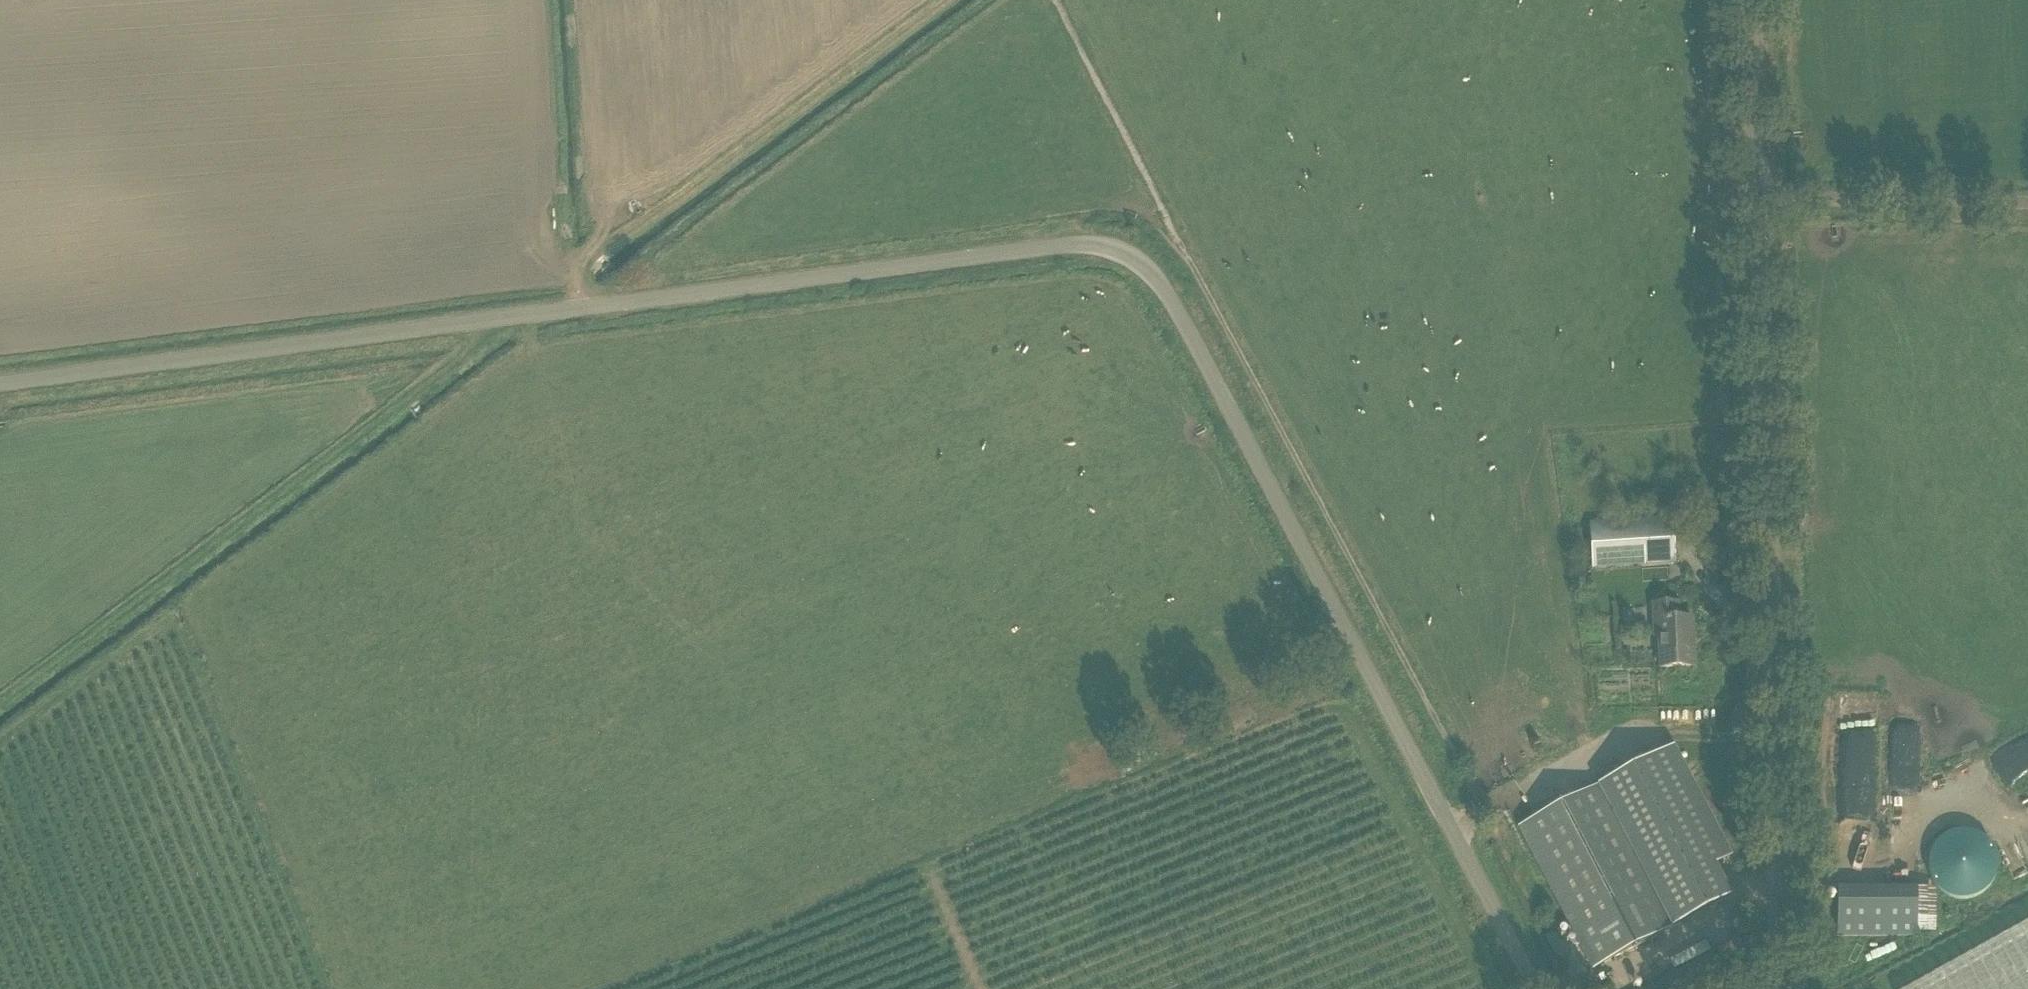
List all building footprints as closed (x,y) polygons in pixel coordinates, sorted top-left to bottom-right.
[(1593,568),(1676,563),(1673,519),(1590,524),(1593,568)] [(1660,669),(1692,667),(1691,637),(1693,637),(1692,619),(1678,620),(1678,603),(1654,604),(1655,637),(1659,637),(1660,669)] [(1868,776),(1866,711),(1844,712),(1845,732),(1847,732),(1848,777),(1868,776)] [(1519,825),(1594,968),(1732,897),(1716,865),(1731,857),(1674,745),(1519,825)] [(1692,771),(1700,792),(1712,788),(1704,767),(1692,771)] [(1933,894),(1995,893),(1995,831),(1933,832),(1933,894)] [(1916,886),(1837,885),(1836,935),(1916,936),(1916,886)] [(1927,978),(1907,988),(2027,988),(2027,922),(1927,978)] [(1647,988),(1733,988),(1716,954),(1647,988)]
